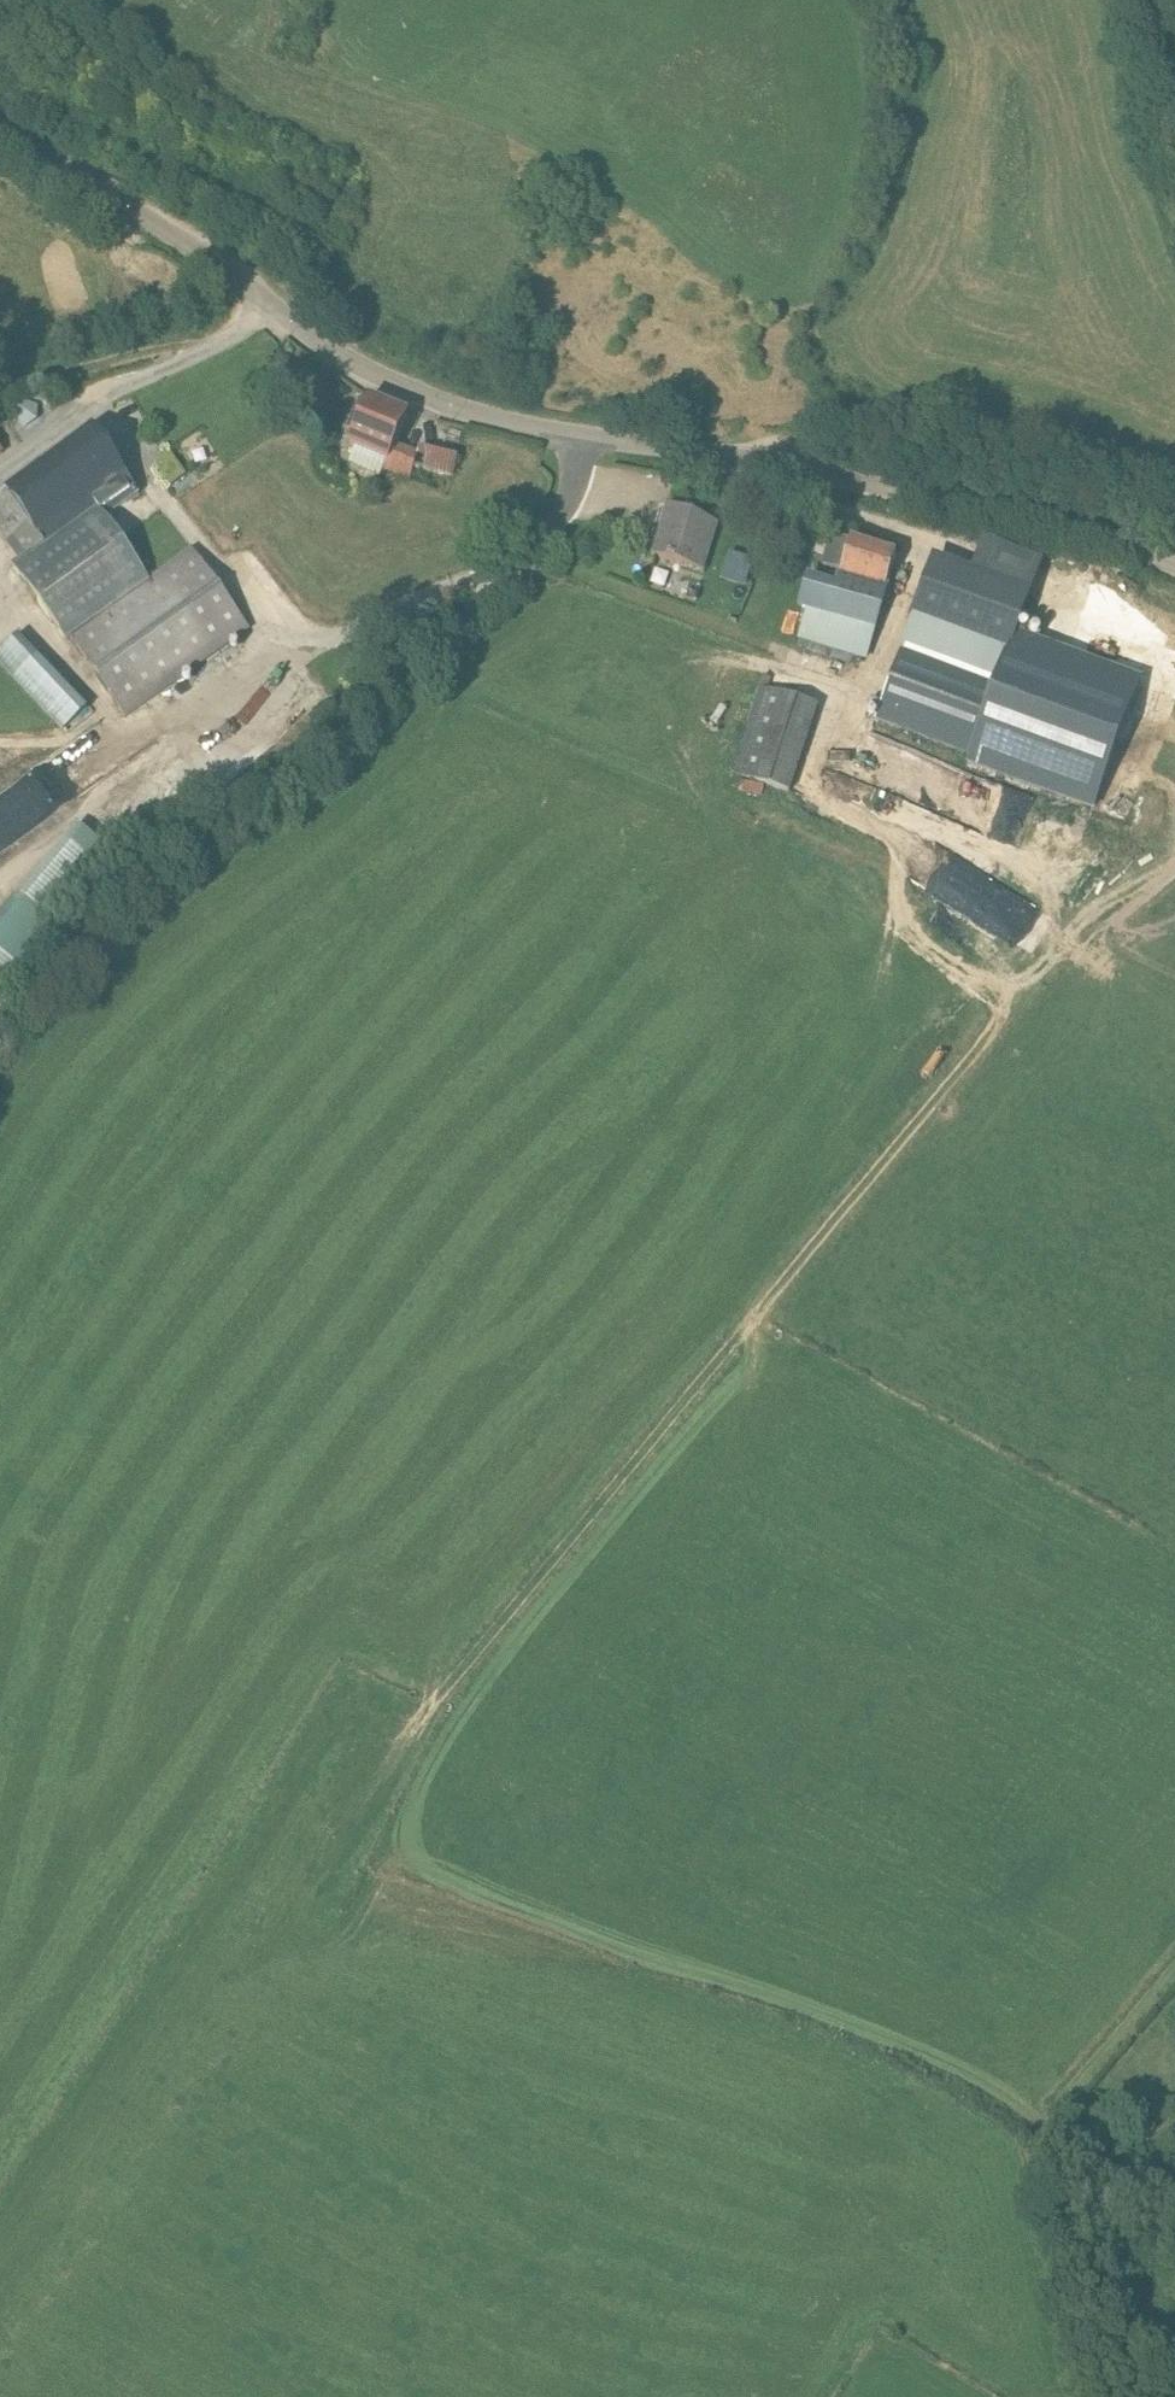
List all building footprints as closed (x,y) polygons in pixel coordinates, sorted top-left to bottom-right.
[(418,456),(396,446),(409,417),(369,400),(349,447),(386,462),(383,469),(409,479),(412,469),(452,477),(458,459),(420,450),(418,456)] [(107,448),(95,431),(0,497),(0,531),(19,558),(11,564),(66,640),(70,638),(126,717),(250,629),(193,550),(150,580),(106,517),(83,487),(99,474),(90,460),(107,448)] [(83,487),(106,517),(139,494),(107,448),(90,460),(99,474),(83,487)] [(652,556),(704,572),(719,525),(667,509),(652,556)] [(865,657),(896,556),(831,536),(822,565),(842,571),(828,616),(807,609),(799,637),(865,657)] [(749,587),(757,559),(732,552),(724,580),(749,587)] [(1023,597),(1015,618),(924,584),(874,717),(967,751),(965,758),(1091,804),(1136,682),(1046,649),(1060,611),(1023,597)] [(18,635),(0,651),(0,665),(63,731),(87,708),(18,635)] [(759,687),(731,771),(790,791),(819,707),(759,687)] [(0,921),(0,977),(9,984),(111,848),(75,821),(0,921)]
